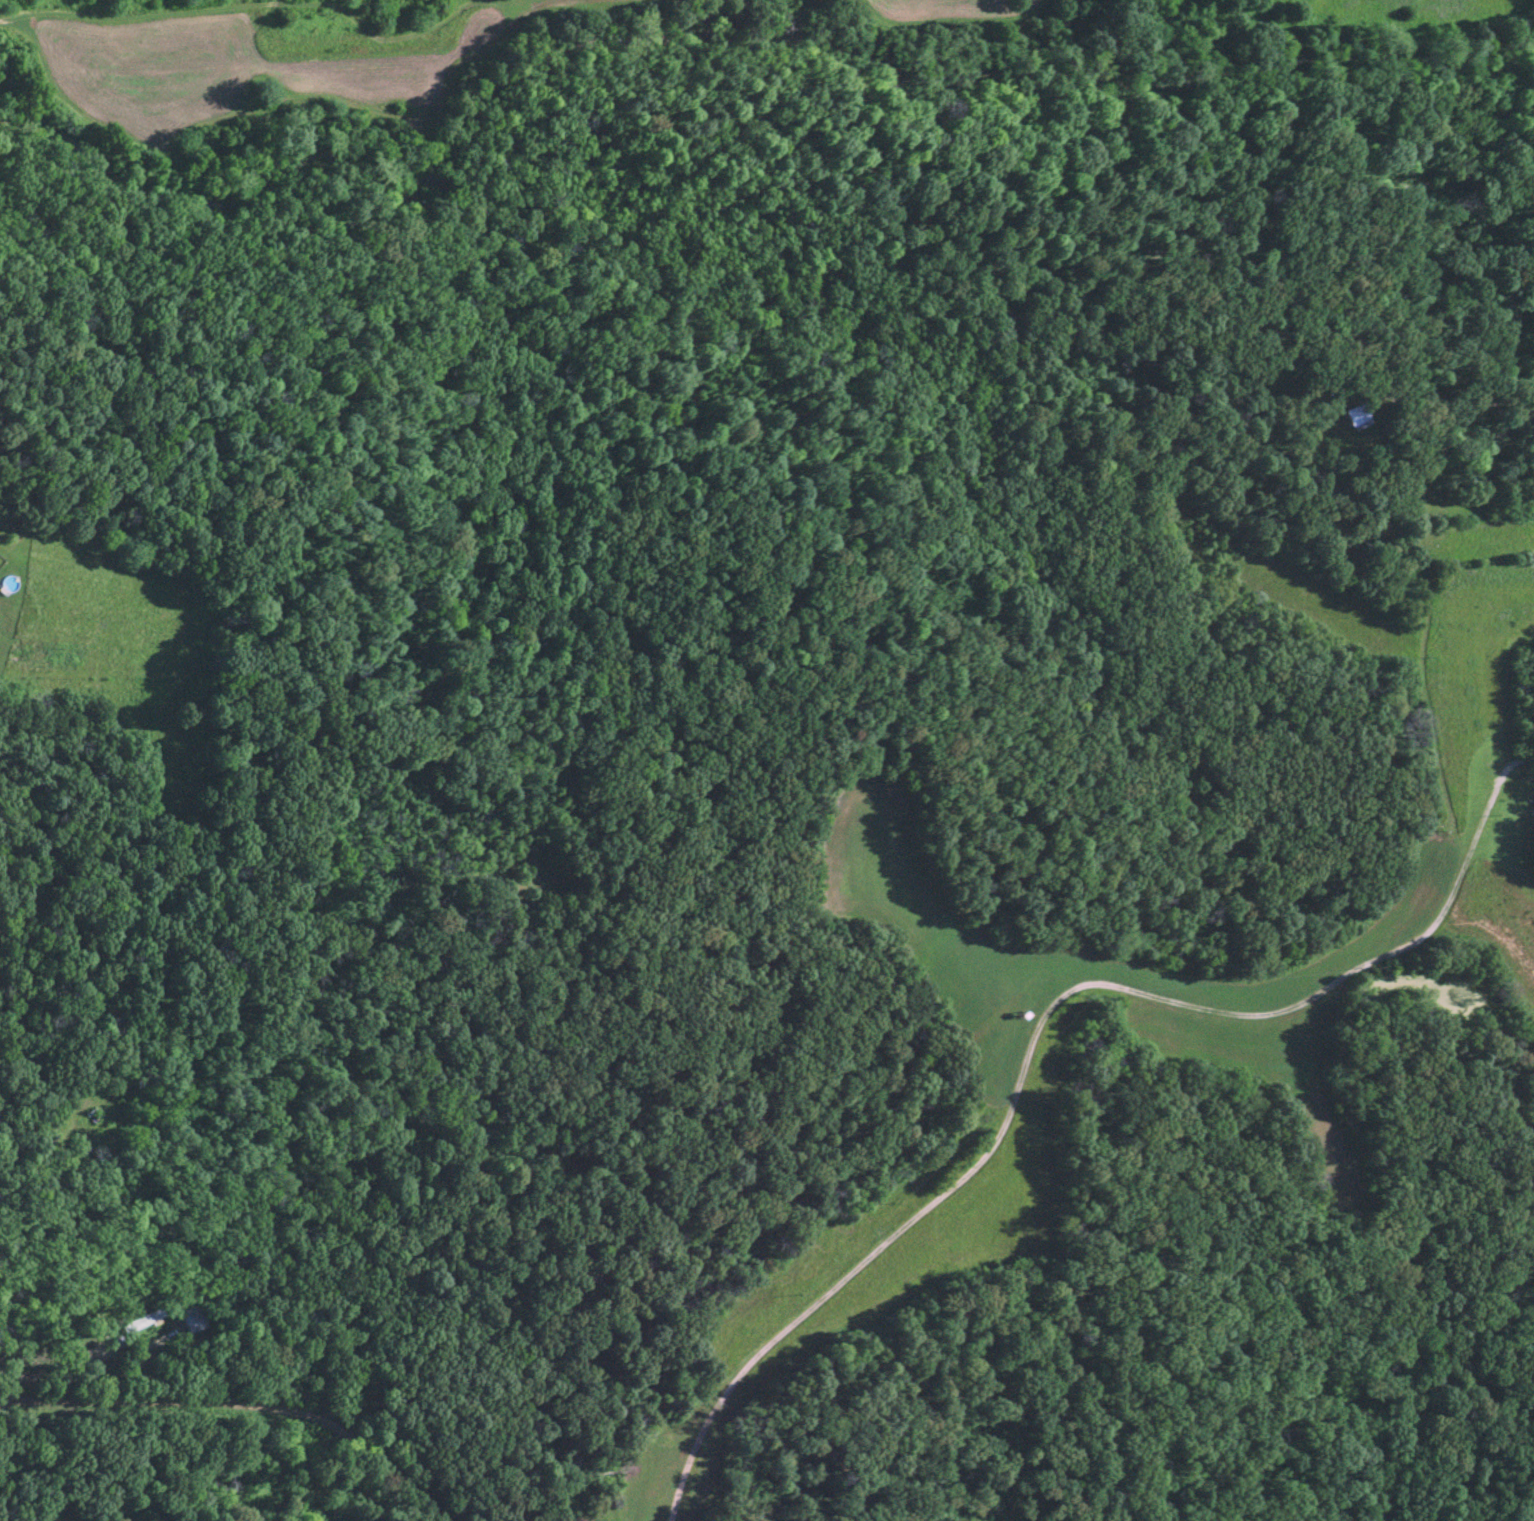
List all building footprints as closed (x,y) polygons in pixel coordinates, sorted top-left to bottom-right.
[(207,1326),(198,1303),(178,1311),(187,1334),(207,1326)] [(119,1325),(123,1334),(165,1316),(161,1307),(119,1325)]
